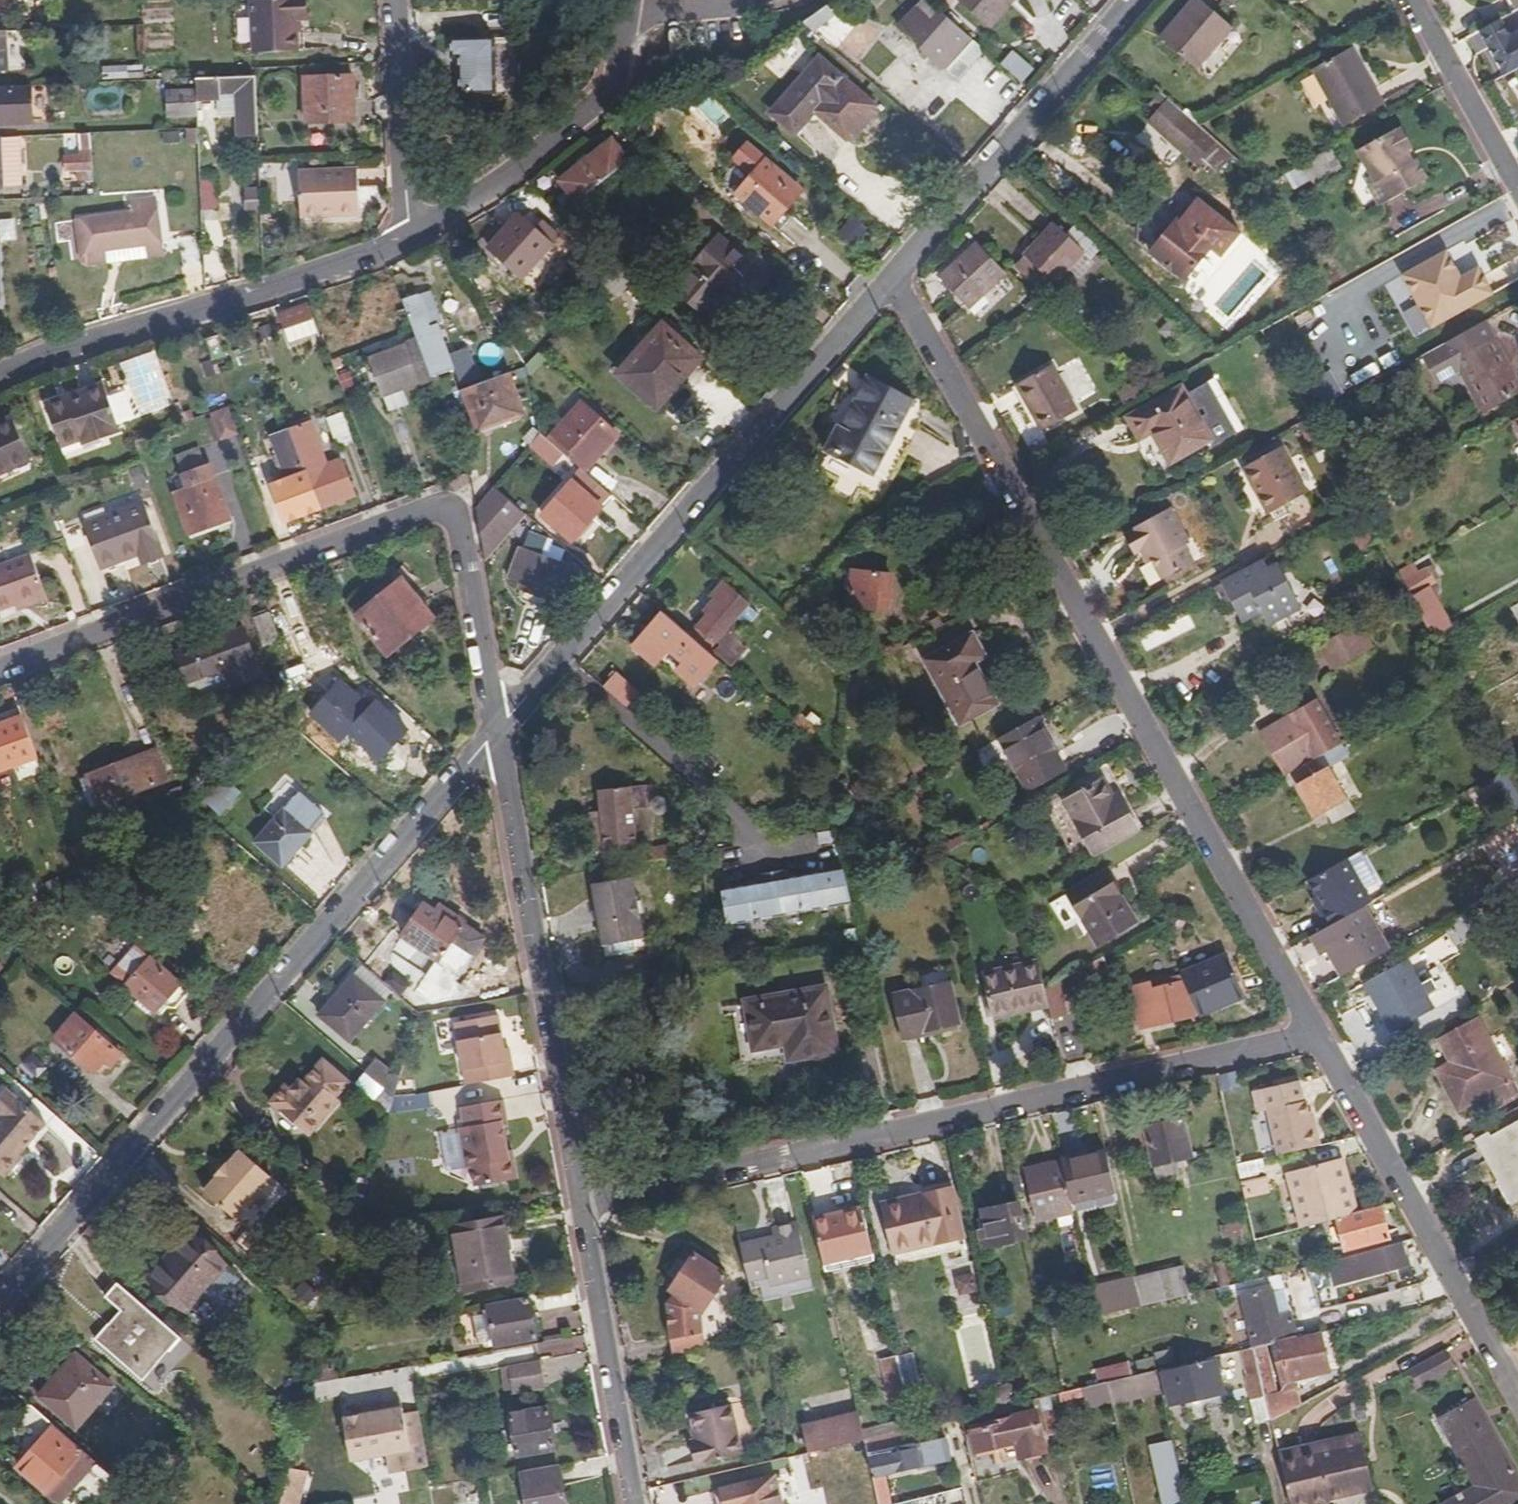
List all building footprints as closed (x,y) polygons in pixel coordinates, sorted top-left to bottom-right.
[(300,0),(252,0),(253,50),(297,49),(296,19),(301,19),(300,0)] [(990,25),(1012,0),(963,0),(990,25)] [(1227,30),(1194,1),(1159,42),(1191,70),(1227,30)] [(969,55),(929,19),(900,52),(932,80),(934,76),(944,84),(969,55)] [(1504,76),(1517,68),(1517,33),(1509,38),(1498,20),(1479,31),(1504,76)] [(0,31),(0,71),(8,70),(6,31),(0,31)] [(496,91),(494,38),(452,40),(453,57),(461,57),(463,92),(496,91)] [(1381,107),(1349,50),(1312,72),(1344,128),(1381,107)] [(876,107),(822,59),(774,114),(797,135),(818,110),(850,139),(876,107)] [(102,68),(103,82),(143,80),(142,66),(102,68)] [(352,120),(350,74),(305,76),(308,122),(352,120)] [(237,134),(257,133),(255,77),(197,80),(197,89),(197,99),(220,98),(220,93),(235,92),(237,134)] [(0,87),(0,127),(33,125),(30,85),(0,87)] [(171,118),(198,117),(197,99),(197,89),(170,90),(171,118)] [(1178,152),(1198,128),(1193,124),(1162,96),(1152,108),(1160,115),(1150,126),(1178,152)] [(199,147),(198,130),(186,131),(187,148),(199,147)] [(164,148),(182,146),(181,133),(162,135),(164,148)] [(1424,180),(1415,164),(1412,166),(1405,153),(1408,152),(1410,150),(1401,133),(1395,135),(1393,133),(1356,154),(1373,185),(1369,188),(1368,191),(1375,204),(1381,205),(1424,180)] [(75,184),(92,182),(90,136),(78,136),(79,158),(63,161),(63,173),(75,173),(75,184)] [(1,154),(21,154),(21,139),(0,140),(1,154)] [(0,140),(0,189),(22,188),(21,154),(1,154),(0,140)] [(559,184),(575,203),(627,161),(611,141),(559,184)] [(739,158),(741,160),(756,174),(737,194),(774,226),(788,209),(805,190),(753,144),(739,158)] [(1341,174),(1329,151),(1308,163),(1321,185),(1341,174)] [(1412,166),(1415,164),(1408,152),(1405,153),(1412,166)] [(756,174),(741,160),(723,181),(737,194),(756,174)] [(359,205),(357,166),(300,170),(302,214),(326,213),(326,208),(359,205)] [(219,183),(200,184),(202,214),(220,213),(219,183)] [(260,212),(259,191),(246,191),(246,203),(243,203),(243,212),(260,212)] [(1182,224),(1180,223),(1153,255),(1186,283),(1212,251),(1222,260),(1239,239),(1200,204),(1182,224)] [(159,262),(154,206),(129,208),(131,218),(78,222),(82,266),(159,262)] [(795,216),(788,209),(774,226),(781,232),(795,216)] [(553,244),(520,215),(490,247),(523,276),(553,244)] [(853,216),(840,231),(856,246),(869,231),(853,216)] [(17,218),(1,218),(2,240),(17,239),(17,218)] [(1086,251),(1055,224),(1026,257),(1056,284),(1086,251)] [(768,281),(720,238),(676,289),(707,317),(727,295),(743,309),(768,281)] [(971,310),(1010,274),(980,243),(942,278),(971,310)] [(597,265),(608,275),(618,264),(606,254),(597,265)] [(1403,280),(1432,332),(1493,298),(1478,270),(1460,280),(1447,256),(1403,280)] [(433,288),(419,293),(432,326),(445,321),(433,288)] [(419,293),(403,299),(433,376),(441,397),(458,391),(450,370),(455,368),(439,324),(432,326),(419,293)] [(308,306),(300,309),(311,341),(320,337),(308,306)] [(311,341),(300,309),(280,317),(290,348),(311,341)] [(259,326),(263,337),(274,334),(270,322),(259,326)] [(1421,357),(1438,386),(1460,373),(1474,399),(1484,416),(1517,397),(1517,382),(1485,322),(1421,357)] [(698,359),(665,329),(624,375),(656,403),(698,359)] [(217,335),(203,339),(212,365),(226,361),(217,335)] [(482,376),(469,343),(451,350),(465,383),(482,376)] [(421,384),(406,345),(367,359),(382,398),(421,384)] [(343,362),(340,354),(333,357),(337,365),(343,362)] [(212,365),(209,358),(200,362),(206,376),(215,372),(212,365)] [(1077,412),(1052,366),(1019,384),(1036,413),(1033,415),(1042,431),(1077,412)] [(351,368),(338,372),(344,387),(356,383),(351,368)] [(507,372),(465,388),(478,428),(522,412),(507,372)] [(912,401),(867,377),(857,395),(860,397),(842,430),(836,428),(823,452),(870,477),(874,471),(886,478),(912,431),(899,425),(912,401)] [(1118,394),(1124,408),(1149,394),(1137,384),(1118,394)] [(78,438),(79,441),(96,434),(97,438),(116,432),(114,425),(101,390),(66,402),(64,400),(44,406),(58,445),(78,438)] [(104,396),(114,425),(132,419),(122,390),(104,396)] [(1211,440),(1183,390),(1129,420),(1139,439),(1151,433),(1168,464),(1211,440)] [(1478,420),(1484,416),(1474,399),(1469,402),(1478,420)] [(589,474),(623,437),(586,403),(552,440),(570,456),(584,469),(589,474)] [(227,404),(209,411),(220,439),(238,433),(227,404)] [(327,416),(338,447),(355,441),(343,410),(327,416)] [(311,422),(291,430),(319,508),(354,495),(341,460),(327,465),(311,422)] [(29,462),(12,423),(0,428),(0,474),(29,462)] [(319,508),(291,430),(272,436),(288,478),(272,485),(285,520),(319,508)] [(552,440),(543,432),(532,444),(559,468),(560,467),(570,456),(552,440)] [(96,434),(79,441),(81,444),(97,438),(96,434)] [(1266,497),(1259,500),(1267,514),(1304,493),(1279,448),(1242,468),(1255,493),(1262,489),(1266,497)] [(176,458),(182,474),(204,466),(199,450),(176,458)] [(584,469),(570,456),(560,467),(575,480),(584,469)] [(204,466),(182,474),(180,474),(185,488),(173,493),(189,537),(231,522),(210,464),(204,466)] [(145,481),(140,467),(131,471),(136,484),(145,481)] [(573,540),(613,495),(589,474),(584,469),(575,480),(544,514),(573,540)] [(495,485),(478,506),(496,522),(514,501),(495,485)] [(1255,493),(1259,500),(1266,497),(1262,489),(1255,493)] [(497,542),(525,511),(514,501),(496,522),(487,533),(497,542)] [(139,551),(141,557),(161,549),(145,503),(85,526),(100,565),(139,551)] [(1134,555),(1140,551),(1144,549),(1152,562),(1161,578),(1191,561),(1184,547),(1189,544),(1169,510),(1132,530),(1134,532),(1125,539),(1134,555)] [(1357,539),(1373,531),(1367,521),(1350,528),(1357,539)] [(536,537),(531,551),(565,564),(569,553),(554,548),(556,544),(536,537)] [(1291,543),(1272,553),(1279,566),(1299,555),(1291,543)] [(531,551),(518,547),(509,575),(523,581),(521,588),(552,598),(565,564),(531,551)] [(161,549),(141,557),(143,562),(163,555),(161,549)] [(1144,549),(1140,551),(1148,564),(1152,562),(1144,549)] [(12,605),(24,601),(27,607),(45,601),(29,556),(0,566),(0,609),(12,605)] [(1265,557),(1221,581),(1222,583),(1214,589),(1221,603),(1231,597),(1243,620),(1262,610),(1250,588),(1274,573),(1265,557)] [(1409,596),(1432,638),(1450,628),(1427,587),(1436,582),(1428,567),(1401,581),(1409,596)] [(889,609),(893,574),(855,571),(852,606),(889,609)] [(435,619),(403,580),(360,617),(392,654),(435,619)] [(713,594),(717,598),(721,601),(731,590),(723,583),(713,594)] [(709,614),(691,635),(701,643),(701,642),(732,669),(751,648),(729,629),(737,619),(747,628),(759,615),(731,590),(721,601),(717,598),(705,610),(709,614)] [(24,601),(12,605),(15,611),(27,607),(24,601)] [(1509,608),(1517,624),(1517,603),(1509,608)] [(268,610),(253,615),(267,644),(280,637),(268,610)] [(691,635),(667,613),(638,647),(657,665),(672,649),(689,663),(682,671),(701,688),(722,663),(701,643),(691,635)] [(1372,645),(1360,622),(1354,624),(1367,648),(1372,645)] [(1322,642),(1336,665),(1367,648),(1354,624),(1322,642)] [(260,676),(243,630),(177,654),(188,683),(225,669),(232,687),(260,676)] [(984,657),(972,635),(924,662),(960,724),(995,704),(972,663),(984,657)] [(1322,642),(1318,645),(1331,668),(1336,665),(1322,642)] [(617,673),(606,686),(629,706),(640,693),(617,673)] [(419,721),(402,704),(393,711),(382,701),(354,731),(384,759),(419,721)] [(1427,713),(1420,701),(1409,708),(1416,719),(1427,713)] [(1262,735),(1283,772),(1311,758),(1313,762),(1330,752),(1339,747),(1315,704),(1262,735)] [(819,728),(824,722),(812,712),(806,718),(819,728)] [(0,728),(0,771),(40,756),(23,713),(6,719),(9,725),(0,728)] [(817,732),(802,719),(795,727),(810,740),(817,732)] [(1034,719),(1000,738),(1030,793),(1065,774),(1034,719)] [(171,779),(160,749),(91,776),(103,806),(171,779)] [(1313,762),(1288,775),(1321,829),(1351,812),(1326,770),(1337,763),(1330,752),(1313,762)] [(1283,772),(1285,777),(1288,775),(1313,762),(1311,758),(1283,772)] [(205,800),(222,815),(242,792),(224,777),(205,800)] [(1065,802),(1095,856),(1138,832),(1118,797),(1113,800),(1102,781),(1065,802)] [(644,807),(640,785),(595,793),(598,814),(587,815),(592,847),(602,846),(603,849),(636,843),(631,810),(644,807)] [(188,801),(183,786),(170,791),(175,806),(188,801)] [(328,813),(302,790),(258,842),(286,864),(315,831),(313,829),(328,813)] [(820,844),(838,840),(835,829),(817,832),(820,844)] [(649,850),(651,860),(652,862),(688,856),(686,843),(649,850)] [(1325,928),(1363,907),(1370,904),(1360,886),(1370,880),(1356,854),(1306,882),(1314,898),(1322,911),(1317,914),(1325,928)] [(729,926),(852,905),(844,868),(788,877),(787,870),(757,875),(758,881),(722,887),(729,926)] [(1136,922),(1106,869),(1068,891),(1098,944),(1136,922)] [(49,893),(64,884),(59,875),(43,884),(49,893)] [(643,924),(635,875),(594,882),(602,931),(613,929),(615,941),(635,938),(633,925),(643,924)] [(1311,900),(1317,914),(1322,911),(1314,898),(1311,900)] [(445,917),(440,913),(427,905),(407,937),(445,961),(435,978),(461,994),(467,983),(463,981),(490,934),(450,910),(445,917)] [(35,906),(23,914),(28,921),(40,913),(35,906)] [(443,907),(440,913),(445,917),(450,910),(443,907)] [(1339,961),(1347,974),(1386,952),(1363,907),(1325,928),(1310,937),(1318,952),(1323,948),(1332,965),(1339,961)] [(11,922),(0,909),(0,930),(11,922)] [(344,942),(357,952),(362,945),(350,935),(344,942)] [(138,942),(111,971),(127,986),(156,1012),(182,983),(154,957),(138,942)] [(1103,955),(1087,964),(1095,978),(1111,969),(1103,955)] [(1185,981),(1199,1014),(1245,995),(1228,957),(1183,976),(1185,981)] [(994,1018),(1050,1005),(1046,986),(1040,962),(984,974),(994,1018)] [(1430,1012),(1403,962),(1366,983),(1394,1033),(1430,1012)] [(385,981),(365,964),(323,1015),(354,1041),(396,991),(385,981)] [(396,991),(402,996),(411,985),(394,970),(385,981),(396,991)] [(1050,1005),(1053,1019),(1069,1015),(1060,979),(1046,986),(1050,1005)] [(1141,1029),(1199,1014),(1185,981),(1141,992),(1145,1010),(1137,1010),(1141,1029)] [(959,1023),(949,983),(895,996),(904,1039),(921,1035),(920,1031),(959,1023)] [(833,1051),(822,989),(747,1002),(754,1049),(800,1041),(803,1057),(833,1051)] [(1133,994),(1137,1010),(1145,1010),(1141,992),(1133,994)] [(442,1001),(443,1007),(458,1005),(457,999),(442,1001)] [(466,1081),(514,1073),(511,1058),(507,1059),(504,1047),(499,1012),(455,1020),(466,1081)] [(93,1029),(80,1017),(58,1042),(97,1075),(109,1061),(115,1066),(124,1056),(98,1033),(102,1029),(97,1025),(93,1029)] [(1516,1094),(1475,1019),(1440,1040),(1452,1062),(1438,1070),(1459,1109),(1482,1096),(1490,1108),(1516,1094)] [(289,1080),(272,1099),(312,1133),(343,1098),(339,1095),(352,1080),(326,1057),(307,1079),(304,1078),(296,1086),(289,1080)] [(376,1057),(366,1068),(368,1070),(396,1095),(401,1078),(376,1057)] [(392,1111),(396,1095),(368,1070),(356,1086),(390,1115),(392,1111)] [(1219,1076),(1223,1091),(1243,1086),(1239,1071),(1219,1076)] [(1276,1157),(1317,1147),(1311,1127),(1308,1128),(1306,1118),(1302,1103),(1298,1104),(1293,1084),(1248,1094),(1252,1115),(1265,1113),(1276,1157)] [(31,1142),(46,1123),(6,1087),(0,1093),(0,1172),(5,1176),(21,1158),(19,1155),(25,1148),(23,1144),(28,1139),(31,1142)] [(396,1095),(392,1111),(432,1103),(430,1088),(415,1091),(396,1095)] [(518,1176),(515,1157),(510,1157),(509,1149),(503,1119),(508,1119),(504,1098),(463,1105),(466,1125),(461,1126),(469,1165),(474,1164),(477,1184),(518,1176)] [(394,1115),(396,1124),(406,1123),(404,1113),(394,1115)] [(1147,1129),(1146,1130),(1150,1147),(1155,1166),(1158,1181),(1182,1175),(1179,1161),(1188,1159),(1180,1121),(1147,1129)] [(1498,1176),(1507,1172),(1517,1194),(1517,1122),(1480,1144),(1498,1176)] [(46,1123),(31,1142),(33,1144),(49,1126),(46,1123)] [(1150,1147),(1146,1130),(1147,1129),(1146,1124),(1130,1128),(1136,1150),(1150,1147)] [(238,1219),(272,1178),(242,1151),(230,1166),(228,1164),(216,1176),(219,1178),(206,1192),(238,1219)] [(1105,1153),(1060,1164),(1069,1202),(1085,1198),(1088,1208),(1116,1199),(1105,1153)] [(1257,1161),(1237,1166),(1240,1181),(1260,1177),(1257,1161)] [(1298,1219),(1301,1229),(1337,1219),(1347,1217),(1339,1188),(1347,1186),(1340,1162),(1297,1173),(1308,1217),(1298,1219)] [(1069,1202),(1060,1164),(1024,1172),(1035,1222),(1071,1212),(1069,1202)] [(1498,1176),(1513,1204),(1517,1201),(1517,1194),(1507,1172),(1498,1176)] [(1287,1176),(1298,1219),(1308,1217),(1297,1173),(1287,1176)] [(346,1219),(359,1230),(372,1180),(360,1177),(354,1198),(352,1198),(346,1219)] [(1347,1217),(1354,1215),(1347,1186),(1339,1188),(1347,1217)] [(886,1214),(895,1253),(961,1238),(950,1189),(923,1195),(926,1204),(886,1214)] [(1069,1202),(1071,1212),(1088,1208),(1085,1198),(1069,1202)] [(1024,1239),(1017,1206),(980,1213),(987,1247),(1024,1239)] [(1387,1241),(1381,1208),(1354,1215),(1347,1217),(1337,1219),(1344,1250),(1387,1241)] [(865,1212),(817,1223),(825,1261),(874,1250),(865,1212)] [(508,1241),(504,1217),(441,1227),(453,1293),(511,1284),(504,1242),(508,1241)] [(1242,1221),(1221,1226),(1226,1250),(1247,1246),(1242,1221)] [(743,1243),(753,1288),(762,1287),(765,1301),(816,1289),(802,1223),(775,1227),(777,1238),(764,1241),(764,1239),(743,1243)] [(186,1311),(226,1267),(191,1237),(167,1265),(164,1263),(150,1280),(186,1311)] [(961,1238),(895,1253),(898,1266),(964,1251),(961,1238)] [(1404,1259),(1401,1246),(1328,1263),(1333,1285),(1362,1278),(1361,1275),(1403,1266),(1403,1267),(1410,1265),(1409,1258),(1404,1259)] [(874,1250),(825,1261),(827,1269),(877,1259),(874,1250)] [(968,1250),(964,1251),(951,1254),(953,1266),(971,1262),(968,1250)] [(669,1339),(673,1355),(708,1348),(704,1333),(705,1333),(702,1313),(707,1316),(731,1279),(698,1256),(673,1293),(666,1302),(669,1339)] [(1142,1307),(1198,1294),(1194,1278),(1185,1280),(1182,1265),(1135,1277),(1142,1307)] [(1204,1285),(1201,1271),(1193,1273),(1196,1286),(1204,1285)] [(960,1297),(980,1291),(980,1290),(983,1289),(979,1274),(975,1275),(975,1272),(955,1277),(960,1297)] [(1107,1286),(1113,1314),(1142,1307),(1135,1280),(1107,1286)] [(180,1339),(116,1282),(103,1295),(122,1311),(97,1340),(144,1380),(180,1339)] [(326,1300),(308,1284),(300,1295),(316,1310),(326,1300)] [(1090,1290),(1097,1318),(1113,1314),(1107,1286),(1090,1290)] [(1229,1300),(1241,1351),(1253,1348),(1266,1345),(1277,1342),(1294,1338),(1291,1323),(1267,1328),(1259,1293),(1229,1300)] [(538,1338),(531,1298),(491,1306),(491,1309),(485,1311),(485,1313),(475,1316),(480,1341),(489,1340),(491,1346),(538,1338)] [(1094,1316),(1090,1299),(1080,1301),(1084,1318),(1094,1316)] [(1048,1312),(1052,1326),(1070,1322),(1066,1308),(1048,1312)] [(1266,1345),(1253,1348),(1270,1422),(1294,1410),(1295,1391),(1292,1391),(1290,1382),(1327,1373),(1318,1333),(1294,1338),(1277,1342),(1278,1354),(1273,1355),(1282,1390),(1276,1391),(1266,1345)] [(1458,1364),(1449,1346),(1414,1366),(1421,1377),(1430,1372),(1433,1377),(1458,1364)] [(1241,1351),(1215,1357),(1216,1361),(1163,1373),(1171,1405),(1178,1403),(1227,1392),(1248,1387),(1257,1425),(1270,1422),(1253,1348),(1241,1351)] [(899,1359),(908,1398),(923,1394),(914,1355),(899,1359)] [(78,1428),(115,1386),(82,1356),(65,1376),(61,1374),(41,1396),(78,1428)] [(323,1359),(317,1383),(331,1381),(333,1357),(323,1359)] [(511,1367),(542,1362),(541,1358),(510,1364),(511,1367)] [(892,1402),(908,1398),(899,1359),(888,1361),(890,1371),(886,1373),(892,1402)] [(547,1385),(542,1362),(511,1367),(514,1387),(515,1391),(547,1385)] [(505,1389),(514,1387),(511,1367),(510,1364),(501,1365),(505,1389)] [(1113,1406),(1161,1394),(1156,1371),(1107,1382),(1112,1402),(1113,1406)] [(1086,1408),(1112,1402),(1107,1382),(1058,1394),(1060,1402),(1083,1396),(1086,1408)] [(1228,1396),(1227,1392),(1178,1403),(1181,1416),(1221,1406),(1219,1398),(1228,1396)] [(96,1460),(20,1394),(5,1411),(40,1443),(22,1465),(61,1499),(96,1460)] [(963,1416),(964,1423),(1040,1406),(1047,1436),(1058,1434),(1048,1396),(1014,1404),(963,1416)] [(898,1420),(864,1429),(866,1440),(915,1427),(908,1398),(892,1402),(896,1408),(895,1408),(898,1420)] [(365,1414),(346,1417),(352,1459),(387,1453),(390,1473),(414,1470),(414,1467),(430,1465),(426,1439),(410,1442),(405,1412),(403,1400),(384,1404),(385,1410),(365,1414)] [(1472,1401),(1437,1419),(1475,1488),(1446,1503),(1507,1503),(1517,1498),(1517,1486),(1472,1401)] [(364,1407),(365,1414),(385,1410),(384,1404),(364,1407)] [(743,1456),(732,1405),(692,1414),(698,1442),(692,1443),(697,1465),(743,1456)] [(557,1449),(550,1407),(511,1414),(517,1456),(557,1449)] [(410,1442),(426,1439),(422,1410),(405,1412),(410,1442)] [(1046,1451),(1038,1410),(971,1425),(978,1458),(1002,1454),(1003,1461),(1046,1451)] [(803,1428),(808,1453),(866,1440),(864,1429),(860,1415),(803,1428)] [(869,1455),(874,1477),(885,1474),(951,1459),(946,1437),(869,1455)] [(1280,1463),(1289,1503),(1304,1503),(1311,1503),(1310,1498),(1343,1490),(1345,1495),(1360,1491),(1352,1461),(1364,1458),(1359,1437),(1330,1443),(1332,1451),(1280,1463)] [(1330,1443),(1278,1456),(1280,1463),(1332,1451),(1330,1443)] [(1371,1488),(1364,1458),(1352,1461),(1360,1491),(1371,1488)] [(522,1470),(529,1503),(567,1503),(559,1463),(522,1470)] [(235,1474),(244,1482),(253,1472),(244,1464),(235,1474)] [(283,1503),(300,1503),(309,1471),(293,1467),(283,1503)] [(880,1503),(889,1503),(886,1493),(889,1493),(885,1474),(874,1477),(878,1495),(880,1503)] [(776,1476),(719,1489),(722,1503),(782,1503),(776,1476)] [(252,1489),(243,1500),(248,1503),(262,1503),(265,1500),(252,1489)]
